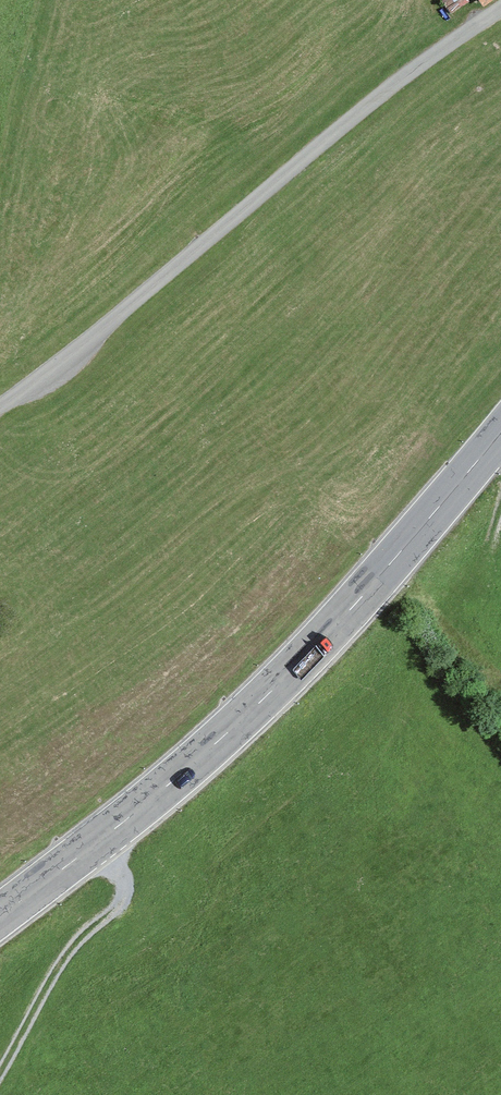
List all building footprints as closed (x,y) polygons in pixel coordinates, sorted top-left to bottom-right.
[(485,9),(497,0),(478,0),(485,9)]
